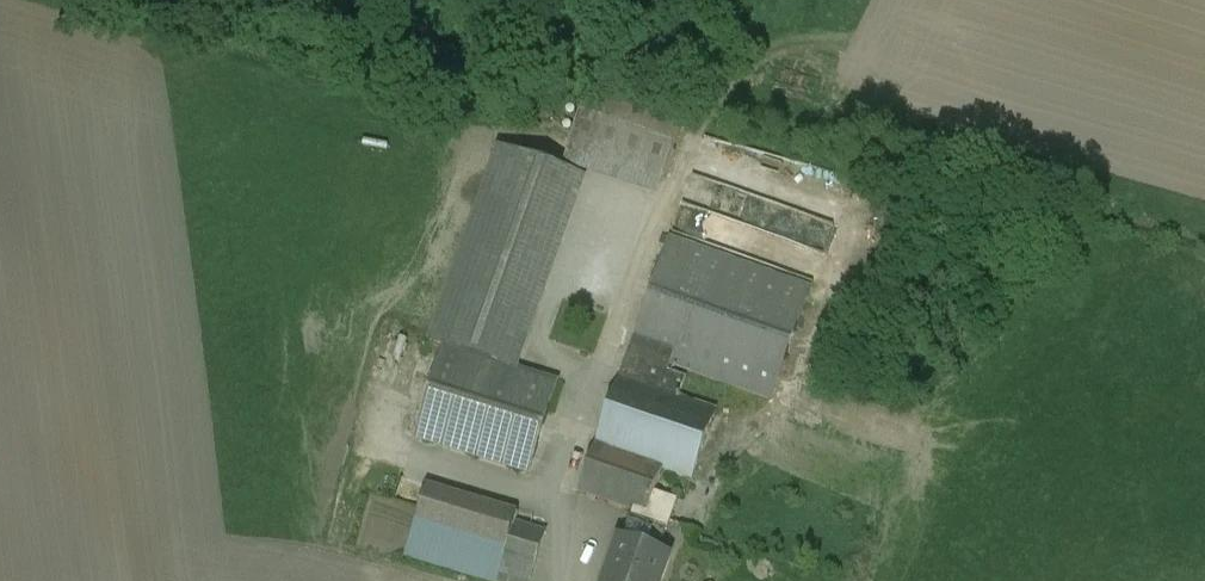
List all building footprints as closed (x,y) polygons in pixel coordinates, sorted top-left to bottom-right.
[(682,122),(589,91),(571,144),(664,175),(682,122)] [(499,151),(431,339),(498,364),(566,175),(499,151)] [(566,175),(498,364),(517,370),(585,182),(566,175)] [(811,289),(670,238),(627,357),(667,372),(670,366),(770,402),(811,289)] [(517,370),(443,347),(415,438),(528,474),(557,383),(517,370)] [(627,357),(595,446),(635,461),(667,372),(627,357)] [(667,372),(635,461),(662,470),(692,481),(716,413),(679,399),(686,379),(667,372)] [(635,461),(595,446),(579,492),(632,511),(646,515),(654,494),(662,470),(635,461)] [(425,487),(404,555),(486,580),(498,580),(503,562),(514,526),(518,515),(425,487)] [(621,542),(620,541),(606,580),(661,580),(669,559),(658,555),(677,502),(654,494),(646,515),(632,511),(621,542)] [(543,535),(514,526),(503,562),(529,570),(532,571),(543,535)] [(503,562),(498,580),(527,580),(529,570),(503,562)]
